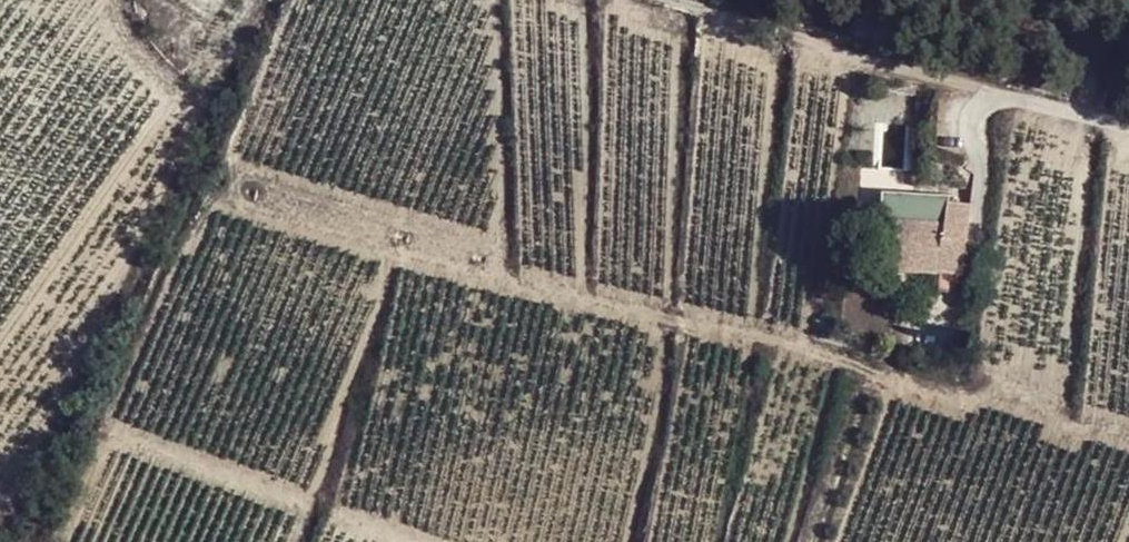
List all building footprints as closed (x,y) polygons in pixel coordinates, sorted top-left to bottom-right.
[(878,221),(891,222),(919,223),(943,224),(945,225),(944,240),(964,241),(968,206),(953,203),(953,195),(880,191),(878,221)] [(940,274),(939,283),(956,285),(957,276),(962,276),(963,258),(964,241),(944,240),(945,225),(943,224),(919,223),(891,222),(887,269),(940,274)] [(956,285),(939,283),(939,290),(955,291),(956,285)]
